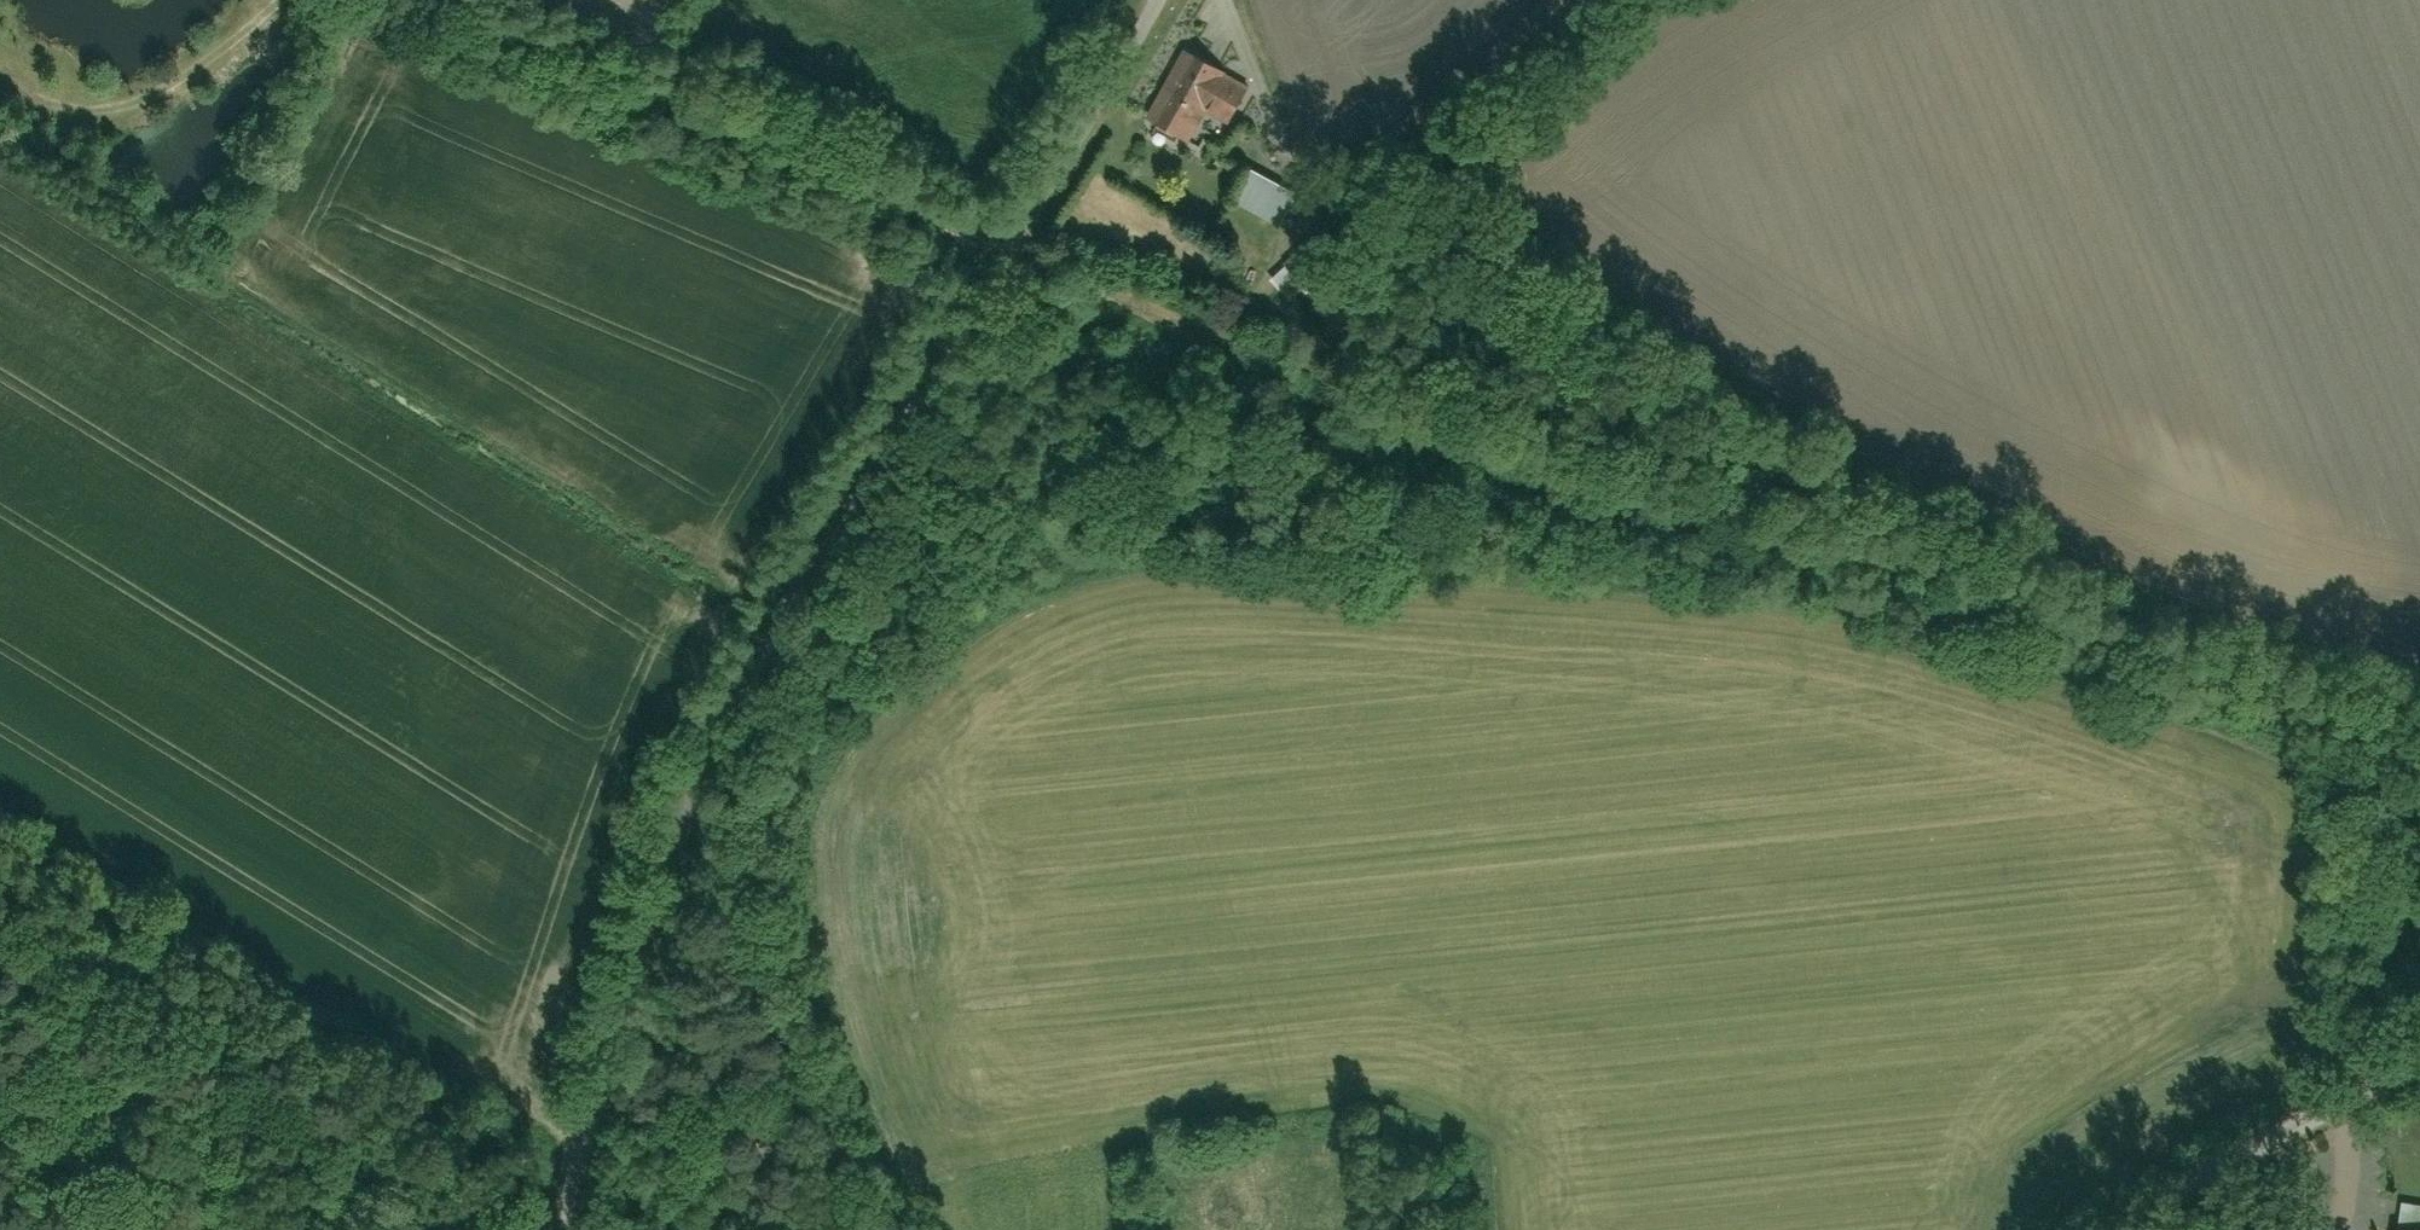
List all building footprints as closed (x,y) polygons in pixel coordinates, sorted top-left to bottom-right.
[(1184,142),(1203,109),(1231,124),(1251,88),(1184,51),(1145,121),(1184,142)] [(1254,168),(1234,202),(1280,228),(1300,194),(1254,168)]
